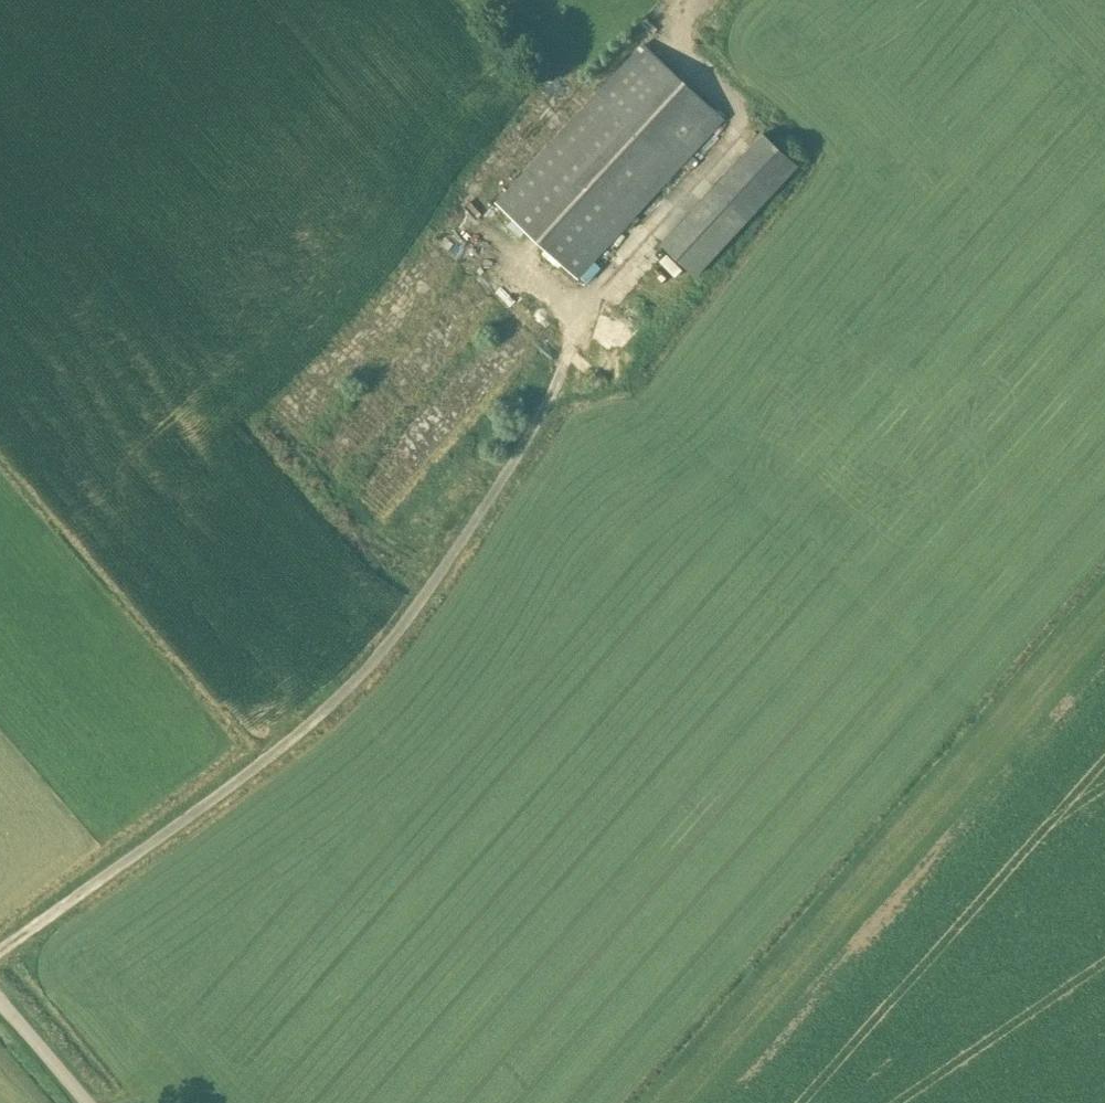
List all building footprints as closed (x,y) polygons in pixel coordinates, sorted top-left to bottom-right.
[(578,280),(725,119),(643,43),(494,203),(578,280)] [(771,128),(668,243),(705,275),(807,160),(771,128)]
